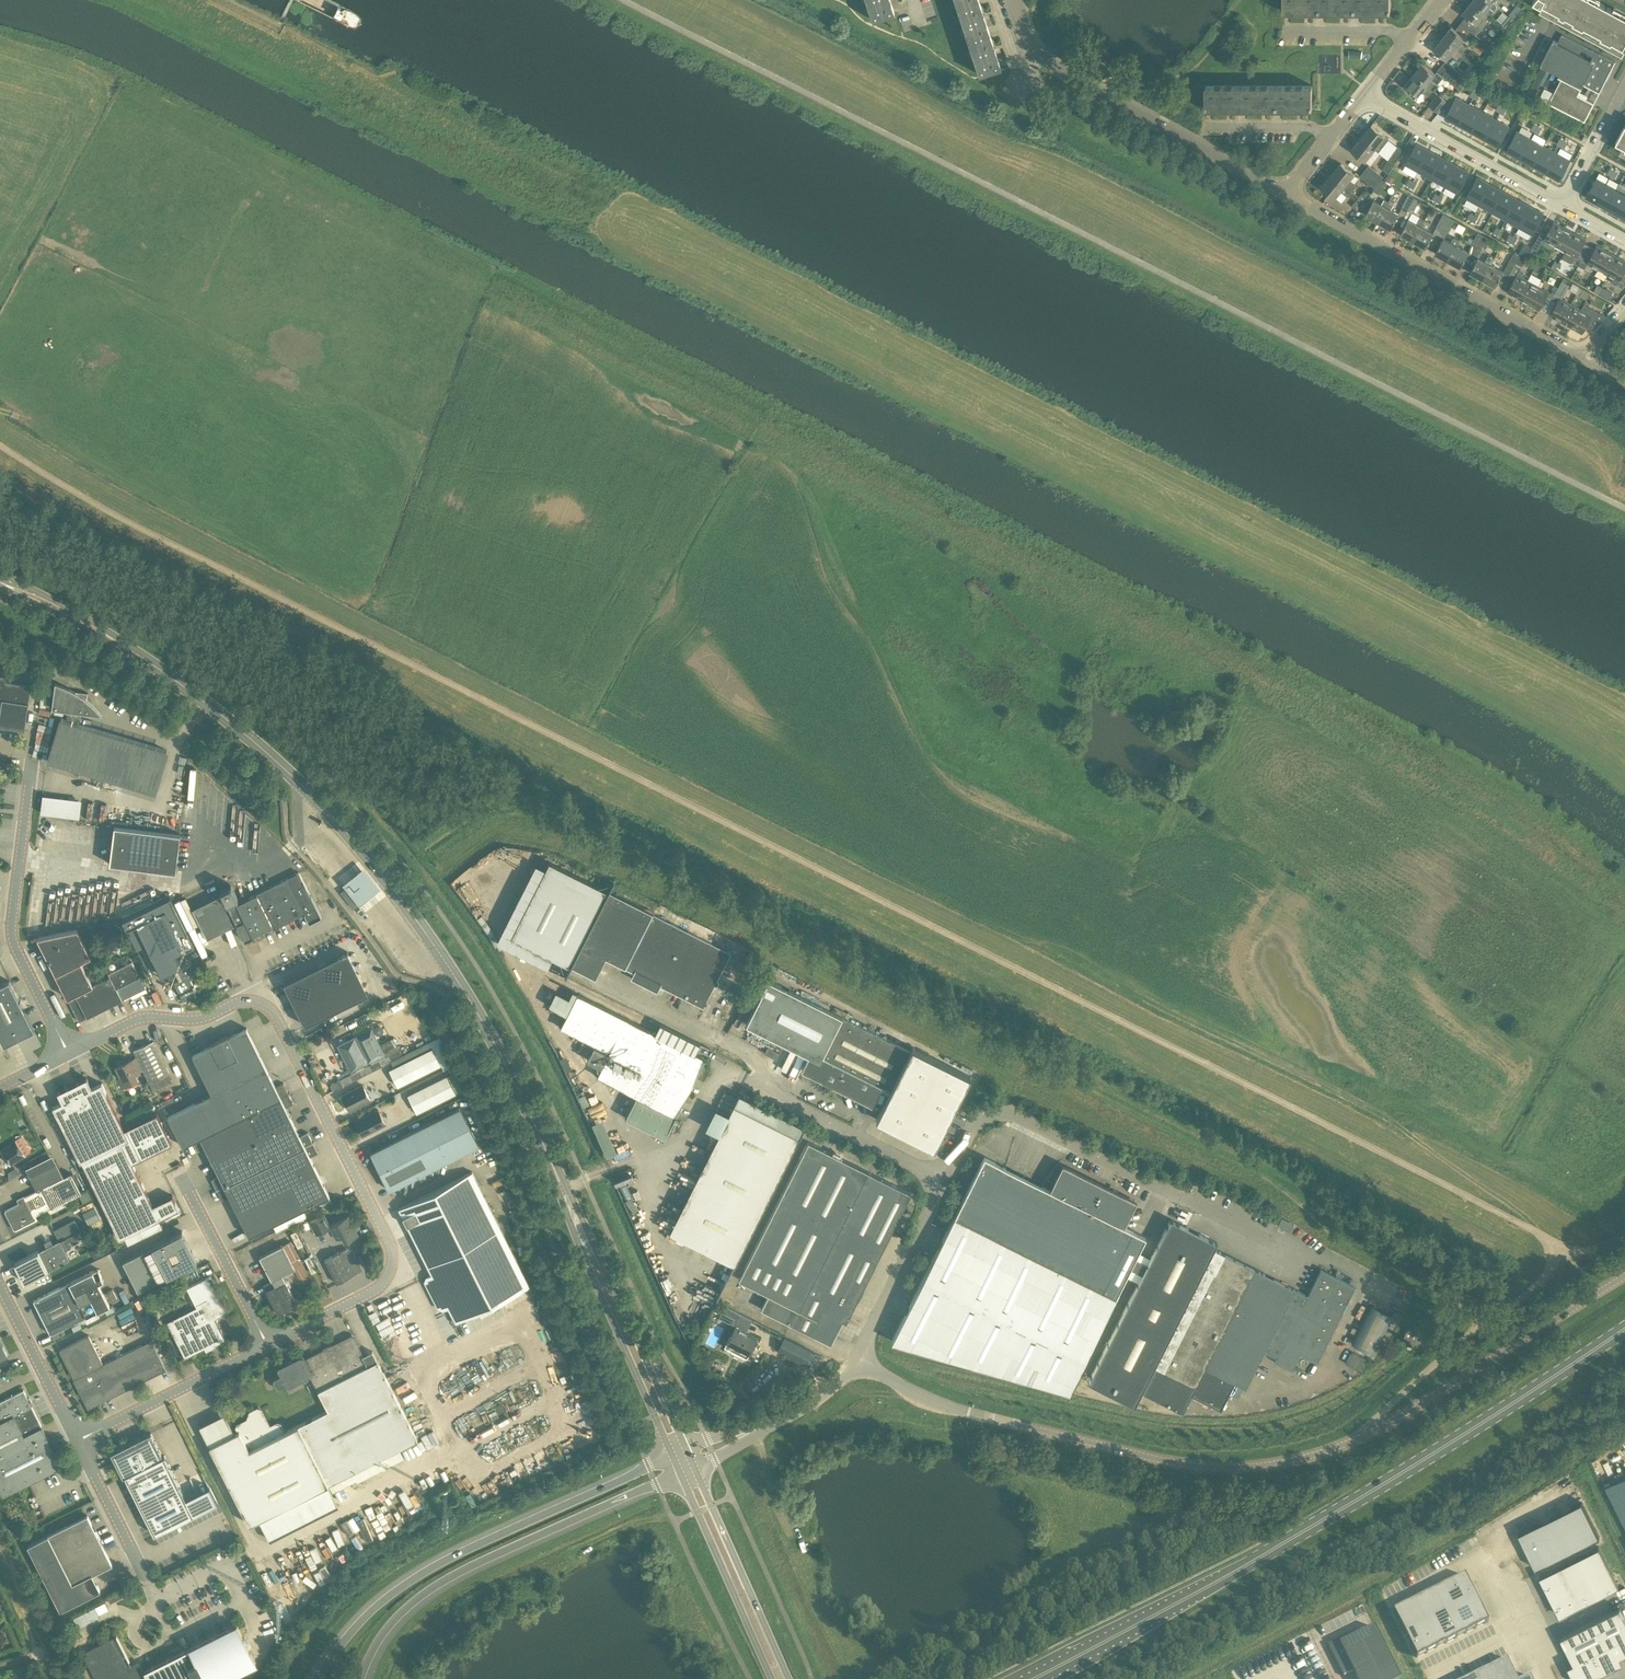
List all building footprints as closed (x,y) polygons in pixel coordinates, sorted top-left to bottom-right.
[(872,19),(894,12),(890,0),(865,0),(872,19)] [(956,6),(966,40),(989,33),(979,0),(976,0),(956,6)] [(1319,0),(1283,0),(1283,11),(1319,11),(1319,0)] [(1319,11),(1354,11),(1354,0),(1319,0),(1319,11)] [(1390,0),(1354,0),(1354,11),(1390,11),(1390,0)] [(1490,16),(1497,7),(1496,4),(1494,2),(1496,0),(1473,0),(1472,2),(1490,16)] [(1544,2),(1542,5),(1623,49),(1624,46),(1624,13),(1615,8),(1614,10),(1613,10),(1600,3),(1601,1),(1599,0),(1540,0),(1544,2)] [(1463,13),(1466,16),(1460,23),(1476,35),(1487,22),(1486,21),(1490,16),(1472,2),(1463,13)] [(1512,10),(1508,15),(1514,19),(1517,14),(1512,10)] [(1505,29),(1514,19),(1508,15),(1500,25),(1505,29)] [(1451,27),(1442,38),(1461,53),(1465,48),(1460,43),(1465,37),(1451,27)] [(989,33),(966,40),(977,74),(1000,67),(989,33)] [(1558,42),(1554,39),(1545,35),(1533,60),(1541,64),(1583,86),(1584,84),(1600,92),(1616,61),(1562,33),(1558,42)] [(1485,34),(1481,39),(1491,47),(1495,42),(1485,34)] [(1461,53),(1442,38),(1433,49),(1446,60),(1451,55),(1456,59),(1461,53)] [(1491,47),(1481,39),(1477,44),(1487,52),(1491,47)] [(1442,67),(1462,83),(1466,78),(1446,62),(1442,67)] [(1422,63),(1413,74),(1433,90),(1438,84),(1431,79),(1435,73),(1422,63)] [(1462,83),(1442,67),(1438,72),(1458,88),(1462,83)] [(1433,90),(1413,74),(1404,85),(1417,96),(1422,90),(1427,94),(1431,88),(1433,90)] [(1595,106),(1579,97),(1582,91),(1562,81),(1550,105),(1586,123),(1595,106)] [(1241,108),(1241,85),(1205,85),(1205,108),(1241,108)] [(1276,108),(1276,85),(1241,85),(1241,108),(1276,108)] [(1312,85),(1276,85),(1276,108),(1312,108),(1312,85)] [(1439,112),(1447,101),(1438,94),(1429,104),(1439,112)] [(1456,97),(1445,117),(1458,124),(1469,104),(1456,97)] [(1469,104),(1458,124),(1471,132),(1482,112),(1469,104)] [(1482,112),(1471,132),(1485,139),(1496,119),(1482,112)] [(1496,119),(1485,139),(1498,146),(1509,126),(1496,119)] [(1361,137),(1375,148),(1384,155),(1394,143),(1384,136),(1384,135),(1371,125),(1361,137)] [(1616,142),(1624,147),(1624,125),(1616,142)] [(1517,131),(1506,151),(1519,158),(1530,138),(1517,131)] [(1375,148),(1361,137),(1352,149),(1365,160),(1375,148)] [(1530,138),(1519,158),(1533,165),(1544,146),(1530,138)] [(1416,143),(1405,163),(1418,170),(1429,151),(1416,143)] [(1397,146),(1388,160),(1393,163),(1402,150),(1397,146)] [(1544,146),(1533,165),(1546,173),(1557,153),(1544,146)] [(1429,151),(1418,170),(1432,178),(1443,158),(1429,151)] [(1557,153),(1546,173),(1559,180),(1570,160),(1557,153)] [(1443,158),(1432,178),(1445,185),(1456,165),(1443,158)] [(1393,163),(1388,160),(1384,166),(1389,169),(1393,163)] [(1341,163),(1331,174),(1351,191),(1355,186),(1348,181),(1354,174),(1341,163)] [(1368,165),(1364,170),(1379,183),(1381,180),(1383,177),(1368,165)] [(1456,165),(1445,185),(1458,192),(1469,173),(1456,165)] [(1379,183),(1364,170),(1359,176),(1374,188),(1379,183)] [(1351,191),(1331,174),(1321,186),(1335,197),(1339,192),(1345,197),(1351,191)] [(1389,175),(1386,180),(1392,183),(1395,178),(1389,175)] [(1477,177),(1466,197),(1480,204),(1491,185),(1477,177)] [(1596,178),(1587,195),(1596,201),(1606,184),(1596,178)] [(1381,180),(1379,183),(1374,188),(1373,190),(1378,194),(1387,183),(1381,180)] [(1606,184),(1596,201),(1606,206),(1616,189),(1606,184)] [(1491,185),(1480,204),(1493,212),(1504,192),(1491,185)] [(1606,206),(1616,211),(1624,195),(1624,194),(1616,189),(1606,206)] [(1504,192),(1493,212),(1506,219),(1517,199),(1504,192)] [(1356,210),(1366,198),(1360,194),(1351,205),(1356,210)] [(1408,209),(1414,198),(1408,194),(1402,206),(1408,209)] [(1616,211),(1624,216),(1624,195),(1616,211)] [(1414,198),(1408,209),(1413,212),(1420,201),(1414,198)] [(1517,199),(1506,219),(1520,226),(1530,207),(1517,199)] [(1384,200),(1381,204),(1374,200),(1365,214),(1378,221),(1388,203),(1384,200)] [(1393,205),(1388,203),(1378,221),(1391,228),(1399,214),(1390,209),(1393,205)] [(1530,207),(1520,226),(1532,234),(1543,214),(1530,207)] [(1439,234),(1449,217),(1443,214),(1433,231),(1439,234)] [(1416,223),(1409,219),(1400,234),(1413,240),(1424,220),(1419,217),(1416,223)] [(1455,220),(1449,217),(1439,234),(1445,237),(1455,220)] [(1424,220),(1413,240),(1426,247),(1434,233),(1427,229),(1430,223),(1424,220)] [(1554,221),(1547,234),(1541,231),(1532,249),(1540,253),(1544,246),(1552,250),(1555,245),(1565,227),(1554,221)] [(1575,232),(1565,227),(1555,245),(1565,251),(1575,232)] [(1585,238),(1575,232),(1565,251),(1576,257),(1573,262),(1577,265),(1583,254),(1578,251),(1585,238)] [(1477,247),(1484,236),(1478,233),(1471,244),(1477,247)] [(1489,239),(1484,236),(1477,247),(1483,251),(1489,239)] [(1453,238),(1451,242),(1444,238),(1436,253),(1448,260),(1456,245),(1459,240),(1455,237),(1453,238)] [(1524,243),(1519,253),(1526,257),(1532,247),(1524,243)] [(1469,252),(1456,245),(1448,260),(1461,267),(1469,252)] [(1597,269),(1607,251),(1596,245),(1589,258),(1583,254),(1577,265),(1578,265),(1581,260),(1597,269)] [(1618,257),(1607,251),(1597,269),(1608,275),(1618,257)] [(1507,264),(1513,267),(1520,256),(1514,252),(1507,264)] [(1488,255),(1485,261),(1478,257),(1470,272),(1483,279),(1491,264),(1494,258),(1488,255)] [(1618,257),(1608,275),(1613,278),(1611,281),(1622,287),(1624,281),(1624,278),(1621,275),(1624,268),(1624,261),(1618,257)] [(1491,264),(1483,279),(1495,286),(1504,271),(1491,264)] [(1518,298),(1528,280),(1517,274),(1507,292),(1518,298)] [(1552,299),(1557,302),(1550,315),(1561,321),(1571,303),(1563,299),(1569,287),(1565,285),(1568,280),(1564,278),(1559,288),(1558,288),(1552,299)] [(1538,285),(1528,280),(1518,298),(1528,304),(1538,285)] [(1551,293),(1538,285),(1528,304),(1539,310),(1546,296),(1552,299),(1558,288),(1555,286),(1551,293)] [(1608,299),(1612,292),(1607,289),(1603,296),(1608,299)] [(1571,303),(1561,321),(1571,327),(1581,309),(1571,303)] [(1581,309),(1571,327),(1582,333),(1587,323),(1590,325),(1589,327),(1594,329),(1605,315),(1584,303),(1581,309)] [(24,729),(31,685),(5,681),(6,675),(0,675),(0,726),(24,729)] [(85,712),(87,692),(54,688),(52,707),(85,712)] [(154,792),(167,750),(61,718),(48,761),(154,792)] [(80,816),(83,797),(43,792),(41,811),(80,816)] [(180,833),(114,824),(109,864),(175,873),(180,833)] [(609,891),(607,895),(549,865),(510,942),(568,972),(571,966),(589,975),(600,955),(703,1007),(731,953),(609,891)] [(345,887),(351,894),(359,904),(362,908),(382,891),(365,870),(345,887)] [(222,894),(192,909),(207,938),(237,924),(245,940),(254,936),(253,935),(272,925),(274,928),(304,913),(309,923),(322,917),(311,895),(311,896),(299,872),(287,878),(257,894),(257,893),(237,903),(228,885),(220,889),(222,894)] [(359,904),(351,894),(346,898),(354,908),(359,904)] [(182,965),(176,954),(185,949),(166,910),(136,924),(162,975),(173,970),(178,980),(174,982),(181,997),(196,990),(191,979),(198,976),(191,961),(182,965)] [(304,1026),(369,995),(348,952),(284,983),(284,985),(286,984),(305,1024),(304,1024),(304,1026)] [(110,976),(93,985),(81,961),(55,974),(79,1021),(146,988),(132,960),(108,972),(110,976)] [(901,1045),(892,1041),(768,979),(746,1024),(808,1055),(801,1069),(869,1103),(876,1089),(888,1095),(876,1119),(886,1124),(923,1052),(912,1047),(910,1050),(901,1045)] [(34,1031),(8,981),(0,985),(0,1039),(4,1046),(34,1031)] [(392,1000),(396,1009),(410,1004),(406,994),(392,1000)] [(614,1012),(614,1013),(578,994),(561,1027),(594,1044),(587,1059),(601,1067),(597,1076),(606,1080),(604,1083),(611,1087),(613,1084),(635,1095),(675,1115),(684,1098),(687,1100),(691,1092),(688,1090),(704,1058),(614,1012)] [(414,1013),(410,1016),(420,1034),(425,1031),(414,1013)] [(391,1025),(405,1047),(422,1038),(408,1015),(391,1025)] [(227,1036),(218,1040),(238,1081),(265,1068),(246,1028),(228,1037),(227,1036)] [(383,1053),(371,1029),(357,1036),(369,1060),(383,1053)] [(366,1063),(354,1037),(338,1045),(351,1070),(366,1063)] [(238,1081),(218,1040),(210,1044),(210,1046),(192,1055),(211,1094),(225,1088),(238,1081)] [(149,1083),(169,1073),(153,1042),(134,1051),(149,1083)] [(776,1059),(779,1053),(768,1046),(764,1053),(776,1059)] [(397,1086),(440,1064),(432,1048),(389,1070),(397,1086)] [(315,1058),(326,1080),(341,1072),(330,1050),(315,1058)] [(923,1052),(886,1124),(934,1148),(970,1076),(923,1052)] [(389,1055),(369,1065),(372,1070),(392,1061),(389,1055)] [(116,1067),(120,1076),(114,1079),(119,1089),(138,1080),(135,1074),(142,1070),(136,1057),(116,1067)] [(369,1065),(350,1074),(353,1080),(372,1070),(369,1065)] [(703,1080),(709,1069),(703,1065),(697,1077),(703,1080)] [(265,1068),(238,1081),(225,1088),(240,1118),(288,1094),(289,1093),(288,1093),(283,1083),(275,1087),(265,1068)] [(333,1090),(353,1080),(350,1074),(330,1084),(333,1090)] [(416,1113),(455,1093),(446,1076),(407,1095),(416,1113)] [(125,1129),(102,1083),(92,1088),(87,1078),(58,1092),(62,1102),(53,1107),(81,1163),(83,1162),(120,1238),(180,1208),(173,1194),(153,1204),(132,1162),(139,1159),(125,1129)] [(342,1096),(343,1098),(341,1098),(344,1103),(345,1103),(349,1110),(370,1100),(362,1085),(342,1096)] [(225,1088),(211,1094),(167,1116),(182,1146),(192,1141),(240,1118),(225,1088)] [(293,1104),(288,1094),(240,1118),(252,1142),(292,1122),(285,1108),(293,1104)] [(664,1137),(675,1115),(635,1095),(624,1117),(664,1137)] [(603,1100),(589,1107),(593,1117),(607,1110),(603,1100)] [(734,1264),(798,1136),(733,1103),(669,1231),(734,1264)] [(460,1108),(431,1123),(371,1152),(378,1167),(376,1168),(381,1177),(382,1176),(390,1191),(479,1146),(460,1108)] [(385,1124),(378,1110),(355,1121),(362,1136),(385,1124)] [(157,1113),(125,1129),(139,1159),(171,1143),(157,1113)] [(604,1116),(593,1121),(607,1154),(618,1149),(604,1116)] [(252,1142),(240,1118),(192,1141),(197,1151),(205,1147),(212,1162),(252,1142)] [(292,1122),(252,1142),(264,1166),(312,1143),(307,1132),(299,1136),(292,1122)] [(25,1156),(15,1140),(0,1149),(0,1150),(10,1165),(25,1156)] [(252,1142),(212,1162),(219,1176),(211,1180),(216,1190),(264,1166),(252,1142)] [(910,1193),(868,1172),(808,1142),(739,1280),(767,1294),(760,1309),(814,1336),(819,1327),(814,1324),(822,1309),(846,1321),(910,1193)] [(312,1143),(264,1166),(276,1191),(289,1216),(329,1196),(310,1157),(317,1153),(312,1143)] [(24,1165),(29,1176),(37,1190),(24,1196),(26,1199),(5,1210),(5,1212),(13,1229),(15,1229),(36,1219),(35,1215),(48,1209),(50,1213),(65,1206),(65,1204),(64,1202),(81,1193),(71,1173),(64,1177),(51,1152),(24,1165)] [(1050,1189),(984,1156),(892,1340),(1069,1390),(1130,1267),(1135,1257),(1145,1236),(1122,1225),(1134,1202),(1116,1193),(1117,1191),(1112,1188),(1111,1190),(1062,1166),(1050,1189)] [(276,1191),(264,1166),(216,1190),(221,1200),(229,1196),(236,1211),(276,1191)] [(456,1323),(529,1286),(472,1172),(399,1209),(431,1275),(426,1277),(424,1283),(437,1309),(443,1311),(448,1308),(456,1323)] [(276,1191),(236,1211),(248,1236),(289,1216),(276,1191)] [(946,1209),(940,1221),(947,1224),(953,1213),(946,1209)] [(315,1233),(329,1226),(330,1225),(324,1213),(309,1221),(315,1233)] [(348,1216),(330,1225),(329,1226),(336,1239),(342,1236),(345,1242),(358,1236),(348,1216)] [(1317,1362),(1355,1287),(1321,1269),(1307,1295),(1258,1271),(1214,1248),(1217,1242),(1170,1218),(1147,1263),(1135,1257),(1130,1267),(1142,1273),(1087,1381),(1134,1405),(1141,1391),(1182,1412),(1191,1394),(1220,1409),(1234,1381),(1245,1387),(1263,1351),(1276,1357),(1274,1362),(1291,1370),(1299,1354),(1317,1362)] [(53,1230),(58,1240),(17,1262),(21,1269),(19,1271),(21,1275),(24,1274),(27,1281),(70,1259),(65,1250),(71,1247),(66,1238),(80,1231),(74,1219),(53,1230)] [(125,1263),(139,1294),(199,1265),(185,1235),(125,1263)] [(259,1257),(271,1281),(272,1280),(282,1275),(295,1269),(297,1267),(305,1282),(310,1280),(308,1276),(298,1257),(291,1241),(283,1245),(259,1257)] [(100,1253),(96,1246),(91,1249),(94,1256),(100,1253)] [(350,1246),(340,1251),(324,1260),(336,1283),(362,1270),(350,1246)] [(317,1268),(311,1256),(307,1258),(313,1270),(317,1268)] [(94,1272),(71,1283),(34,1300),(51,1335),(111,1307),(110,1305),(118,1301),(114,1291),(105,1295),(100,1284),(105,1281),(100,1271),(95,1273),(94,1272)] [(266,1292),(272,1303),(278,1313),(287,1309),(290,1307),(296,1304),(291,1293),(285,1282),(282,1275),(272,1280),(276,1287),(275,1287),(266,1292)] [(186,1289),(196,1308),(166,1323),(184,1358),(214,1343),(215,1345),(225,1340),(215,1320),(229,1313),(211,1277),(186,1289)] [(167,1306),(184,1297),(180,1289),(163,1298),(167,1306)] [(121,1311),(125,1320),(139,1314),(134,1304),(121,1311)] [(1371,1304),(1351,1343),(1372,1354),(1392,1315),(1371,1304)] [(757,1337),(746,1332),(752,1320),(725,1306),(719,1318),(731,1324),(727,1332),(730,1334),(724,1347),(747,1358),(757,1337)] [(1413,1344),(1417,1331),(1406,1327),(1402,1340),(1413,1344)] [(88,1410),(166,1370),(151,1341),(103,1365),(89,1336),(58,1351),(88,1410)] [(278,1369),(280,1374),(277,1376),(275,1378),(274,1381),(275,1384),(277,1386),(280,1387),(283,1386),(286,1385),(286,1386),(303,1377),(304,1379),(310,1376),(327,1410),(298,1425),(329,1485),(417,1440),(377,1361),(368,1366),(353,1338),(351,1337),(304,1361),(302,1357),(300,1356),(278,1367),(278,1369)] [(1352,1349),(1346,1361),(1364,1370),(1370,1358),(1352,1349)] [(759,1359),(760,1363),(743,1369),(747,1379),(778,1369),(773,1354),(759,1359)] [(62,1466),(30,1402),(31,1401),(29,1397),(28,1397),(24,1389),(0,1401),(0,1489),(3,1495),(62,1466)] [(329,1485),(298,1425),(284,1432),(281,1426),(278,1426),(270,1430),(260,1410),(258,1409),(251,1413),(250,1416),(253,1422),(249,1424),(248,1422),(246,1422),(239,1425),(238,1428),(239,1431),(210,1446),(250,1525),(260,1520),(270,1540),(339,1505),(329,1485)] [(186,1498),(164,1455),(163,1456),(150,1432),(118,1448),(119,1451),(116,1458),(114,1460),(123,1477),(125,1476),(139,1504),(154,1534),(214,1504),(217,1502),(209,1486),(186,1498)] [(191,1478),(186,1481),(191,1489),(196,1486),(191,1478)] [(1600,1537),(1582,1501),(1518,1533),(1536,1568),(1600,1537)] [(87,1516),(47,1535),(28,1545),(60,1610),(100,1591),(92,1575),(112,1565),(87,1516)] [(1599,1546),(1540,1576),(1560,1616),(1619,1586),(1599,1546)] [(1393,1611),(1416,1658),(1488,1622),(1465,1575),(1393,1611)] [(111,1604),(127,1596),(124,1591),(109,1599),(111,1604)] [(1620,1607),(1561,1637),(1574,1663),(1568,1666),(1575,1678),(1590,1678),(1623,1662),(1620,1657),(1624,1654),(1624,1618),(1620,1607)] [(117,1636),(83,1653),(96,1678),(219,1678),(256,1660),(239,1626),(188,1652),(187,1650),(146,1671),(137,1666),(131,1662),(117,1636)] [(1328,1644),(1344,1676),(1353,1671),(1356,1678),(1400,1678),(1374,1627),(1357,1635),(1355,1631),(1328,1644)] [(1468,1678),(1518,1678),(1508,1659),(1468,1678)] [(22,1678),(26,1675),(21,1666),(17,1669),(22,1678)]
